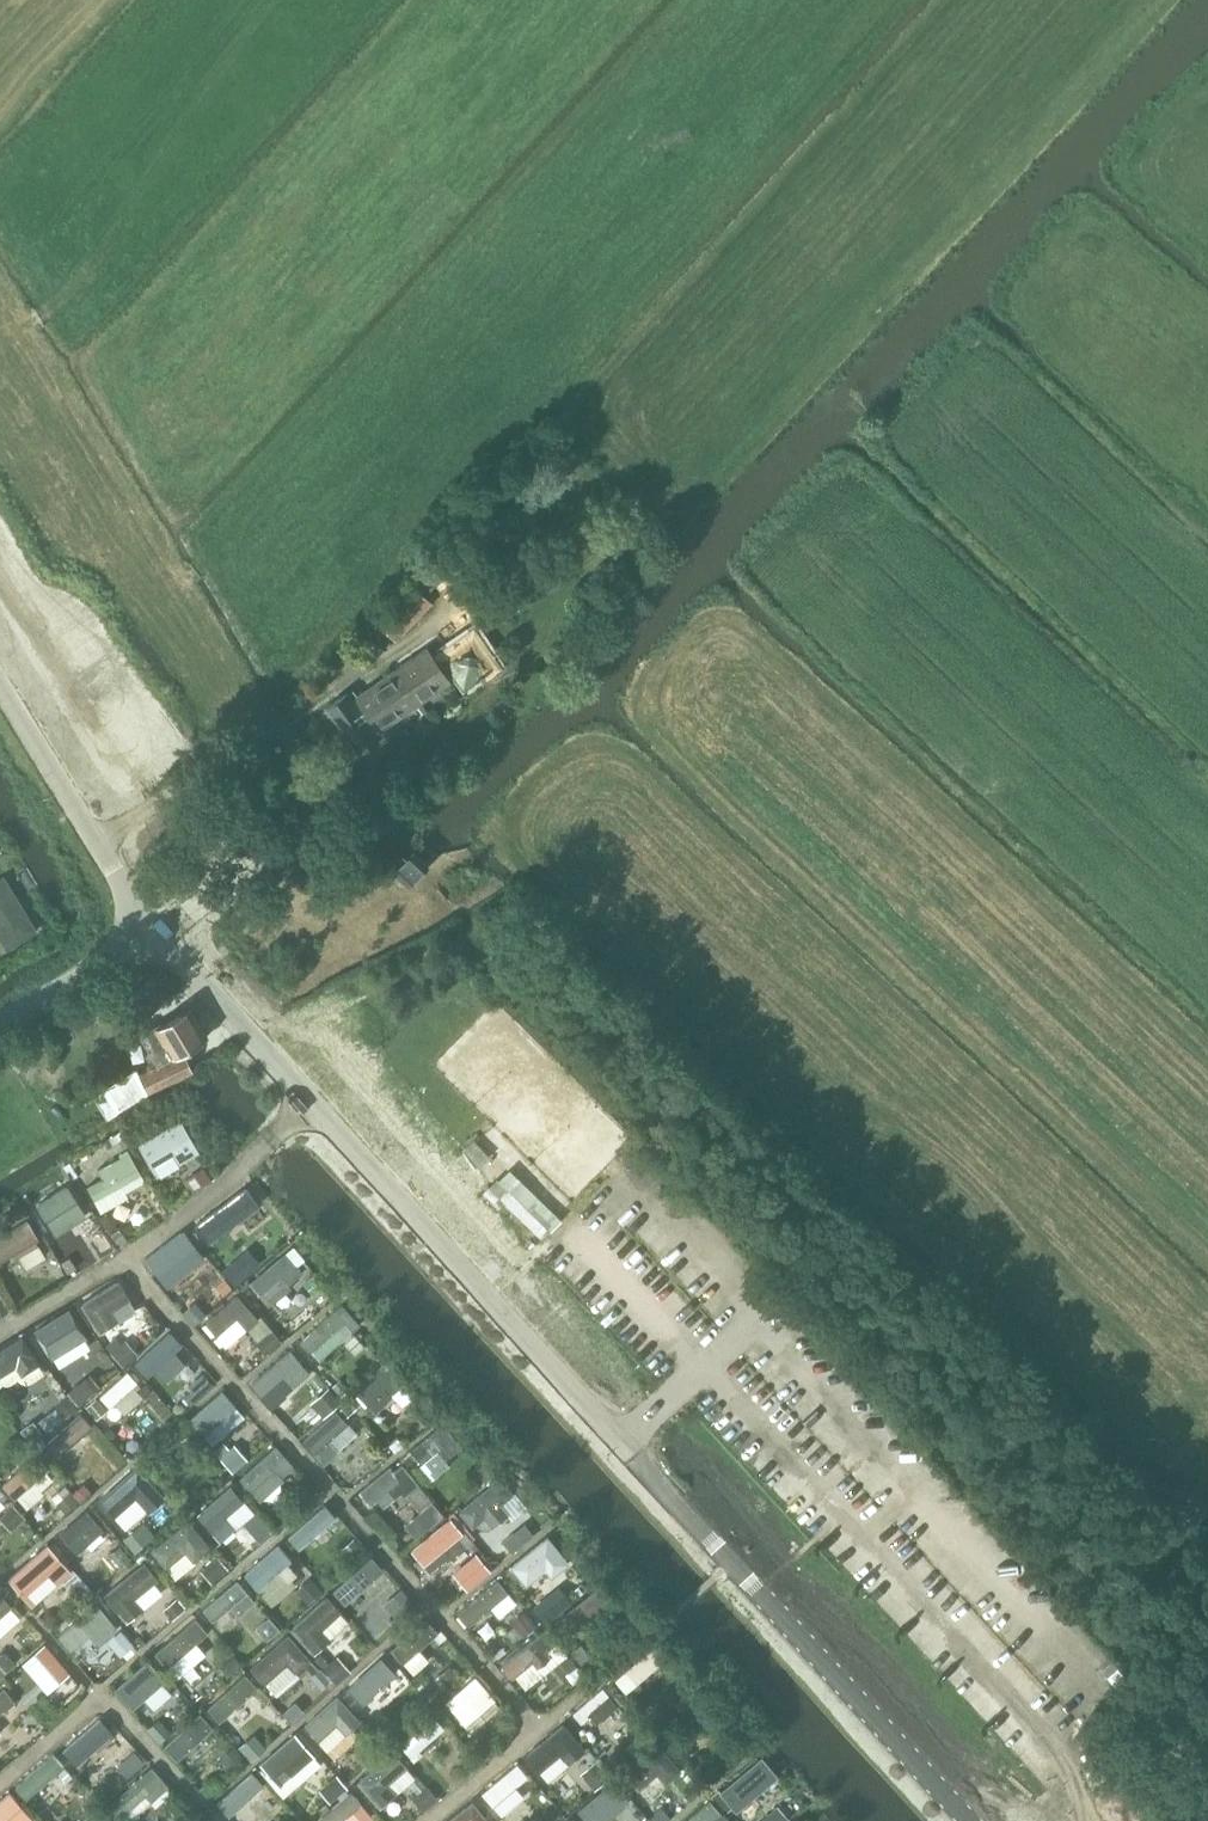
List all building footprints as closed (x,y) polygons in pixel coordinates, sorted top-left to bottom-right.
[(395,640),(431,603),(413,586),(378,623),(395,640)] [(390,672),(412,706),(453,677),(461,688),(493,666),(471,632),(431,659),(424,648),(390,672)] [(412,706),(390,672),(349,699),(344,693),(326,705),(358,750),(381,734),(378,729),(412,706)] [(407,885),(425,866),(411,853),(393,872),(407,885)] [(340,879),(353,871),(343,854),(330,863),(340,879)] [(37,931),(4,878),(0,880),(0,938),(7,949),(37,931)] [(116,1109),(147,1092),(158,1087),(192,1071),(184,1054),(175,1058),(173,1054),(202,1037),(185,1007),(153,1026),(153,1027),(151,1029),(138,1036),(155,1065),(137,1074),(133,1069),(103,1088),(116,1109)] [(158,1174),(203,1148),(184,1115),(139,1141),(158,1174)] [(146,1178),(129,1148),(99,1165),(108,1180),(93,1189),(103,1208),(118,1200),(115,1195),(146,1178)] [(509,1169),(497,1180),(506,1189),(498,1197),(539,1237),(547,1229),(549,1231),(560,1220),(509,1169)] [(244,1183),(194,1220),(204,1233),(228,1216),(233,1223),(259,1204),(244,1183)] [(487,1186),(481,1193),(492,1203),(498,1197),(487,1186)] [(76,1193),(37,1216),(48,1234),(86,1212),(76,1193)] [(0,1230),(0,1264),(39,1239),(23,1215),(0,1230)] [(181,1232),(146,1259),(157,1273),(172,1261),(182,1275),(202,1259),(181,1232)] [(38,1244),(2,1266),(12,1282),(48,1259),(38,1244)] [(259,1294),(268,1307),(309,1275),(296,1268),(259,1294)] [(117,1282),(82,1304),(99,1332),(134,1309),(117,1282)] [(69,1308),(33,1330),(51,1359),(86,1337),(69,1308)] [(336,1311),(301,1341),(319,1361),(356,1332),(336,1311)] [(226,1349),(247,1329),(237,1313),(211,1333),(226,1349)] [(168,1332),(134,1363),(146,1377),(149,1375),(155,1369),(166,1381),(185,1364),(173,1352),(181,1345),(168,1332)] [(18,1362),(24,1370),(41,1360),(24,1333),(0,1348),(0,1373),(18,1362)] [(113,1344),(120,1363),(137,1356),(130,1338),(113,1344)] [(289,1344),(250,1379),(262,1392),(283,1373),(292,1383),(309,1367),(289,1344)] [(355,1392),(365,1403),(387,1384),(392,1390),(409,1375),(394,1357),(355,1392)] [(90,1371),(68,1389),(79,1402),(101,1384),(90,1371)] [(129,1372),(101,1396),(112,1408),(139,1384),(129,1372)] [(327,1414),(351,1384),(337,1373),(313,1403),(327,1414)] [(220,1391),(193,1415),(204,1426),(230,1403),(220,1391)] [(337,1407),(303,1437),(323,1461),(338,1449),(328,1437),(348,1420),(337,1407)] [(48,1443),(58,1456),(92,1428),(82,1415),(48,1443)] [(415,1450),(430,1466),(461,1441),(443,1423),(415,1450)] [(184,1425),(155,1452),(166,1463),(195,1436),(184,1425)] [(235,1469),(249,1456),(233,1438),(218,1451),(235,1469)] [(276,1441),(239,1474),(258,1496),(282,1476),(279,1472),(293,1460),(276,1441)] [(35,1446),(0,1472),(0,1486),(44,1536),(81,1503),(35,1446)] [(136,1468),(100,1500),(113,1515),(135,1495),(149,1511),(163,1498),(136,1468)] [(364,1493),(375,1506),(403,1480),(391,1468),(364,1493)] [(498,1474),(460,1505),(473,1521),(485,1511),(495,1522),(509,1510),(500,1499),(511,1489),(498,1474)] [(232,1488),(204,1514),(231,1551),(270,1514),(232,1488)] [(285,1533),(297,1547),(336,1512),(323,1499),(285,1533)] [(59,1532),(76,1551),(103,1526),(86,1507),(59,1532)] [(146,1518),(124,1534),(135,1548),(156,1532),(146,1518)] [(188,1519),(150,1549),(174,1578),(195,1562),(193,1560),(210,1546),(188,1519)] [(413,1549),(426,1564),(465,1534),(452,1519),(413,1549)] [(546,1537),(511,1566),(525,1584),(544,1568),(551,1576),(567,1563),(546,1537)] [(257,1582),(289,1552),(278,1540),(245,1571),(257,1582)] [(46,1544),(8,1579),(23,1596),(27,1593),(35,1601),(70,1570),(46,1544)] [(450,1571),(467,1589),(491,1568),(474,1549),(450,1571)] [(203,1568),(216,1582),(233,1567),(220,1553),(203,1568)] [(335,1592),(346,1603),(385,1570),(373,1558),(335,1592)] [(143,1562),(104,1594),(125,1622),(162,1593),(154,1583),(157,1579),(143,1562)] [(466,1632),(517,1593),(498,1574),(452,1613),(466,1632)] [(237,1575),(203,1605),(214,1618),(231,1602),(239,1612),(256,1597),(237,1575)] [(299,1582),(305,1599),(322,1593),(316,1576),(299,1582)] [(388,1587),(361,1614),(381,1635),(408,1608),(388,1587)] [(558,1621),(572,1634),(610,1603),(599,1589),(558,1621)] [(0,1591),(0,1634),(21,1614),(0,1591)] [(546,1623),(571,1599),(564,1591),(539,1615),(546,1623)] [(325,1595),(290,1628),(313,1653),(329,1638),(347,1621),(340,1612),(340,1611),(325,1595)] [(96,1599),(58,1633),(71,1648),(88,1633),(99,1644),(107,1636),(125,1656),(138,1645),(96,1599)] [(526,1610),(500,1626),(509,1641),(535,1624),(526,1610)] [(268,1614),(258,1628),(270,1637),(281,1624),(268,1614)] [(156,1650),(169,1666),(210,1632),(194,1616),(156,1650)] [(430,1620),(392,1650),(404,1664),(440,1633),(430,1620)] [(549,1624),(502,1660),(511,1672),(534,1655),(539,1661),(551,1652),(545,1645),(558,1635),(549,1624)] [(287,1634),(250,1667),(275,1695),(298,1675),(295,1672),(303,1664),(312,1673),(318,1668),(287,1634)] [(44,1643),(22,1663),(47,1692),(69,1673),(44,1643)] [(16,1660),(5,1647),(0,1651),(0,1673),(16,1660)] [(650,1650),(613,1683),(626,1698),(663,1665),(650,1650)] [(349,1689),(358,1699),(377,1684),(390,1696),(404,1683),(383,1657),(349,1689)] [(147,1659),(114,1688),(131,1708),(143,1698),(161,1682),(164,1679),(147,1659)] [(430,1678),(442,1692),(463,1676),(451,1662),(430,1678)] [(209,1710),(222,1722),(259,1688),(246,1676),(209,1710)] [(475,1677),(445,1702),(465,1726),(495,1700),(475,1677)] [(0,1694),(0,1716),(15,1704),(6,1690),(0,1694)] [(612,1701),(604,1691),(574,1717),(582,1726),(612,1701)] [(336,1695),(303,1725),(317,1741),(318,1740),(327,1750),(360,1720),(336,1695)] [(667,1741),(679,1754),(722,1717),(711,1703),(667,1741)] [(76,1764),(114,1729),(99,1713),(61,1747),(76,1764)] [(167,1745),(180,1760),(216,1731),(202,1716),(167,1745)] [(435,1716),(405,1744),(415,1753),(446,1726),(435,1716)] [(563,1724),(525,1755),(539,1771),(547,1781),(584,1750),(563,1724)] [(295,1728),(261,1758),(280,1781),(315,1751),(295,1728)] [(255,1730),(239,1743),(250,1757),(266,1745),(255,1730)] [(482,1760),(501,1746),(491,1734),(473,1748),(482,1760)] [(656,1743),(624,1770),(638,1787),(656,1772),(664,1782),(679,1770),(656,1743)] [(375,1764),(356,1781),(379,1807),(414,1777),(405,1768),(406,1767),(395,1754),(391,1750),(375,1764)] [(50,1754),(15,1787),(28,1801),(65,1769),(50,1754)] [(759,1761),(719,1794),(736,1815),(776,1781),(759,1761)] [(121,1812),(145,1790),(151,1797),(169,1781),(153,1763),(111,1801),(121,1812)] [(481,1795),(493,1809),(531,1778),(519,1764),(481,1795)] [(228,1820),(264,1785),(252,1772),(215,1805),(228,1820)] [(337,1773),(320,1785),(329,1797),(346,1786),(337,1773)] [(577,1809),(586,1820),(604,1820),(628,1801),(621,1792),(611,1780),(602,1788),(577,1809)] [(422,1807),(437,1796),(427,1783),(412,1793),(422,1807)] [(0,1801),(0,1820),(5,1820),(6,1820),(24,1820),(30,1814),(10,1792),(0,1801)] [(713,1801),(689,1820),(730,1820),(713,1801)] [(447,1820),(487,1820),(471,1802),(447,1820)] [(372,1815),(361,1803),(342,1820),(365,1820),(372,1815)] [(671,1818),(663,1805),(649,1813),(654,1820),(667,1820),(671,1818)] [(87,1820),(111,1820),(105,1814),(101,1809),(93,1816),(87,1820)]
